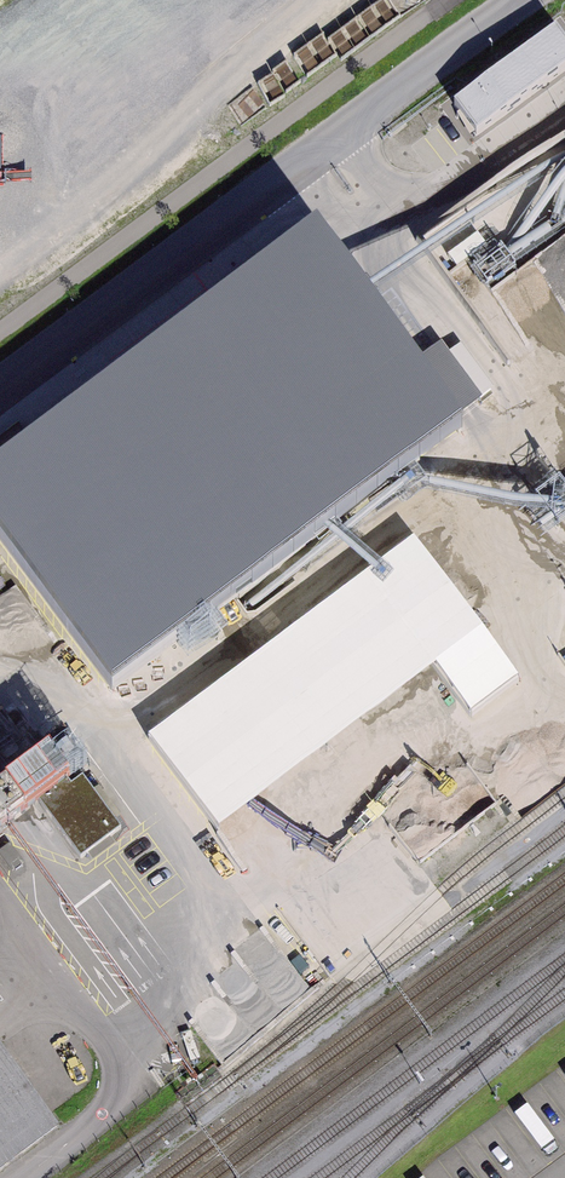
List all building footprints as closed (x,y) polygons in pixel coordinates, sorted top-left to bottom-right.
[(453,108),(476,142),(564,74),(564,43),(556,31),(453,108)] [(463,430),(319,237),(0,474),(0,539),(113,691),(463,430)] [(469,742),(520,710),(421,554),(370,587),(469,742)] [(549,631),(564,656),(564,621),(549,631)] [(121,831),(83,778),(71,787),(69,785),(41,804),(81,860),(121,831)] [(0,1047),(0,1170),(59,1126),(0,1047)]
